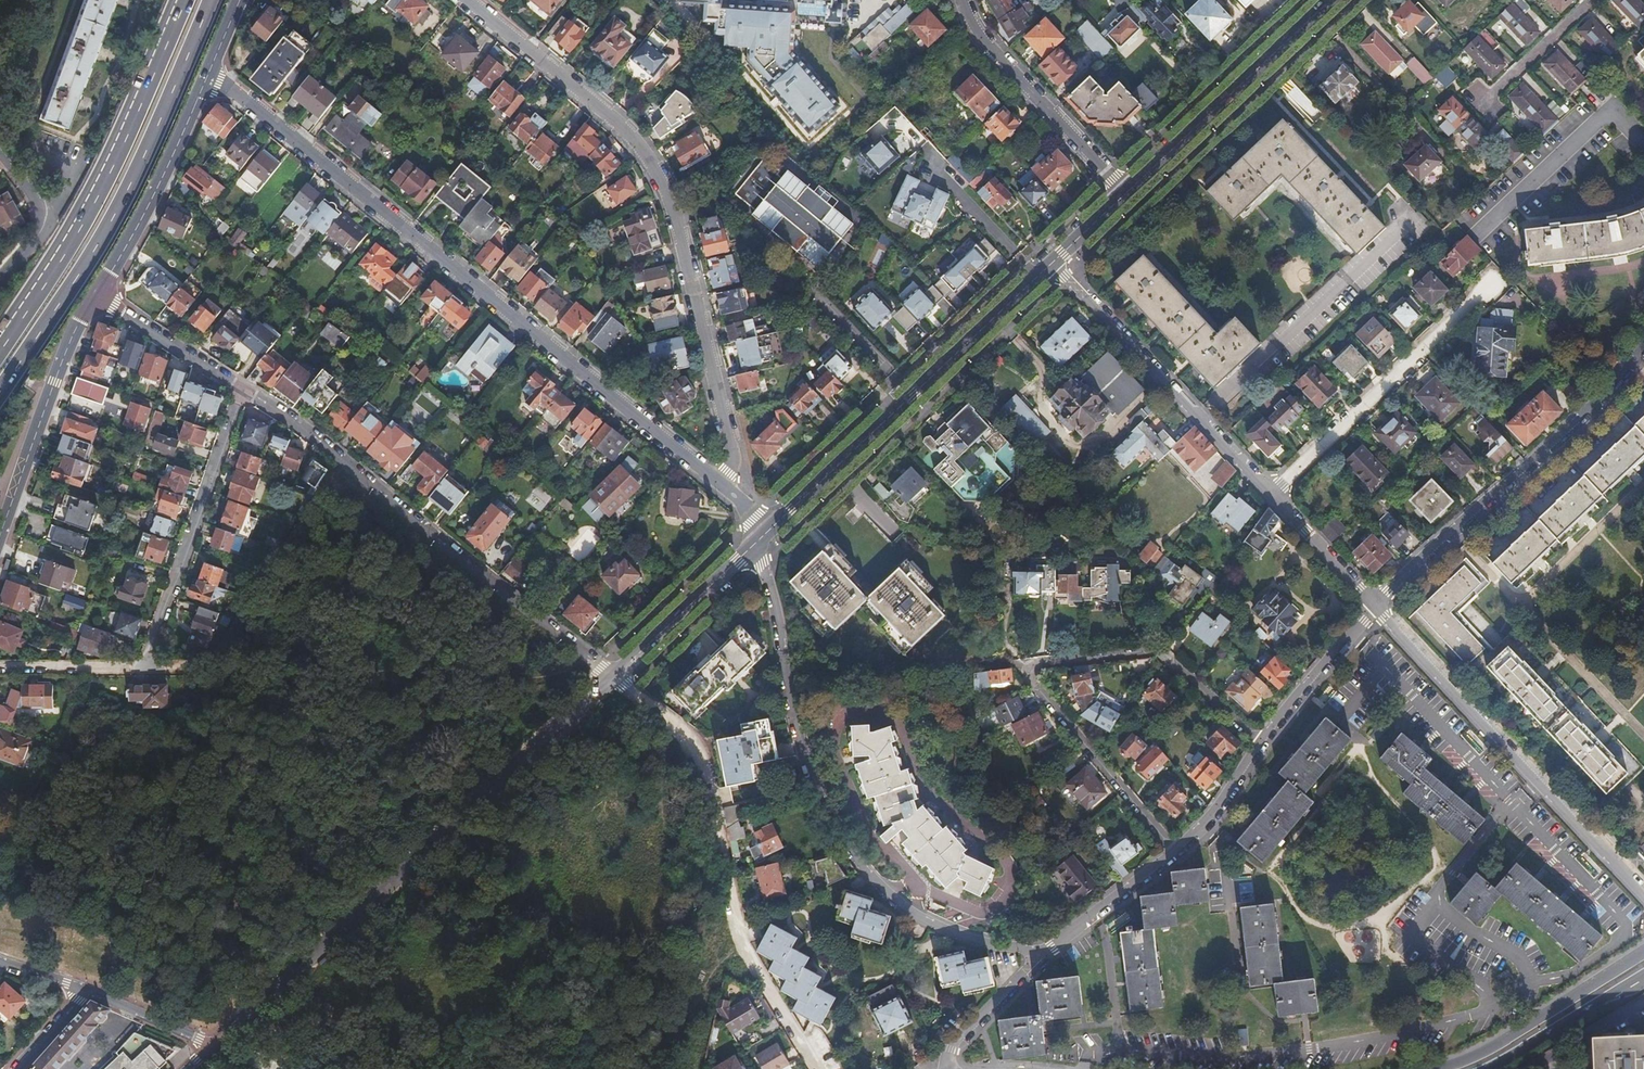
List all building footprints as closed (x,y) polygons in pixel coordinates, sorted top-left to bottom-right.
[(40,118),(64,127),(112,0),(84,0),(40,118)] [(284,8),(291,0),(275,0),(274,0),(284,8)] [(414,24),(415,22),(425,10),(427,8),(417,0),(390,0),(385,6),(395,15),(398,12),(403,16),(413,24),(414,24)] [(551,16),(564,0),(533,0),(551,16)] [(707,32),(713,32),(723,43),(745,45),(744,59),(806,131),(837,104),(795,55),(792,58),(788,53),(791,51),(794,12),(825,15),(824,21),(840,23),(842,4),(836,3),(837,0),(789,0),(788,0),(681,0),(707,32)] [(998,20),(1017,9),(1010,0),(995,0),(990,4),(998,20)] [(1123,0),(1112,0),(1117,13),(1125,9),(1127,8),(1123,0)] [(1185,15),(1208,41),(1219,31),(1224,30),(1230,25),(1230,21),(1210,0),(1201,0),(1185,15)] [(1525,0),(1514,0),(1498,15),(1526,44),(1539,32),(1522,14),(1531,6),(1525,0)] [(1561,11),(1572,0),(1550,0),(1561,11)] [(1640,26),(1643,22),(1643,4),(1640,0),(1615,0),(1640,26)] [(1032,6),(1029,1),(1017,9),(998,20),(1010,37),(1022,30),(1018,23),(1029,17),(1024,11),(1032,6)] [(1127,8),(1125,9),(1126,9),(1138,23),(1141,26),(1146,21),(1166,41),(1175,32),(1174,30),(1177,28),(1171,22),(1174,19),(1163,7),(1158,2),(1152,1),(1143,9),(1140,7),(1138,2),(1136,3),(1127,8)] [(1409,2),(1394,17),(1407,31),(1422,16),(1409,2)] [(889,36),(913,14),(905,5),(881,28),(889,36)] [(255,27),(270,40),(283,23),(273,15),(276,12),(271,8),(255,27)] [(1102,38),(1106,35),(1118,48),(1138,30),(1135,26),(1138,23),(1126,9),(1116,14),(1113,19),(1114,20),(1098,35),(1102,38)] [(425,10),(415,22),(421,26),(431,15),(425,10)] [(927,11),(911,27),(929,46),(946,30),(927,11)] [(273,15),(283,23),(285,21),(276,12),(273,15)] [(413,24),(403,16),(398,22),(409,30),(413,24)] [(559,17),(547,32),(569,51),(584,33),(571,22),(568,25),(559,17)] [(1578,29),(1606,58),(1619,45),(1591,17),(1578,29)] [(619,34),(623,29),(625,26),(615,18),(590,48),(598,55),(599,54),(614,66),(632,45),(619,34)] [(1180,25),(1174,19),(1171,22),(1177,28),(1180,25)] [(1046,21),(1027,38),(1044,57),(1063,39),(1046,21)] [(1098,35),(1087,22),(1075,33),(1101,61),(1112,50),(1102,38),(1098,35)] [(883,42),(889,36),(881,28),(878,25),(859,42),(870,54),(883,42)] [(252,30),(267,43),(270,40),(255,27),(252,30)] [(1484,28),(1463,48),(1491,78),(1503,65),(1490,51),(1499,43),(1484,28)] [(254,80),(256,81),(271,94),(273,95),(285,80),(288,77),(293,81),(295,78),(296,76),(296,73),(297,71),(294,69),(315,44),(297,29),(254,80)] [(636,40),(623,29),(619,34),(632,45),(636,40)] [(670,42),(655,29),(629,60),(652,80),(669,60),(661,52),(670,42)] [(1415,59),(1401,44),(1393,52),(1373,32),(1360,45),(1388,73),(1397,65),(1403,70),(1415,59)] [(352,37),(348,42),(356,49),(361,44),(352,37)] [(459,38),(443,57),(463,73),(478,54),(459,38)] [(870,54),(867,57),(873,63),(888,48),(883,42),(870,54)] [(493,44),(486,54),(488,56),(473,73),(475,74),(467,83),(478,93),(486,85),(488,87),(503,69),(491,59),(499,49),(493,44)] [(1058,48),(1040,65),(1051,77),(1050,78),(1050,80),(1054,84),(1056,84),(1057,83),(1059,85),(1077,68),(1058,48)] [(1544,63),(1571,91),(1592,71),(1580,59),(1573,67),(1557,50),(1544,63)] [(1446,65),(1434,76),(1446,88),(1458,77),(1446,65)] [(1343,68),(1321,88),(1335,104),(1357,83),(1343,68)] [(309,119),(315,124),(337,98),(310,76),(289,102),(294,107),(300,100),(315,112),(309,119)] [(981,119),(985,124),(991,118),(988,115),(999,104),(991,95),(991,91),(987,88),(984,89),(973,77),(956,92),(976,114),(973,118),(977,122),(981,119)] [(1105,94),(1089,78),(1067,98),(1090,122),(1097,124),(1097,126),(1118,129),(1119,126),(1125,128),(1144,110),(1129,94),(1120,85),(1109,95),(1105,94)] [(271,94),(256,81),(253,84),(268,97),(271,94)] [(502,81),(488,99),(506,115),(521,97),(502,81)] [(1141,83),(1129,94),(1144,110),(1145,111),(1157,100),(1141,83)] [(368,84),(359,95),(363,99),(373,88),(368,84)] [(1509,95),(1543,131),(1556,119),(1542,106),(1521,84),(1509,95)] [(363,99),(359,95),(354,91),(348,98),(350,99),(325,128),(360,158),(371,145),(359,135),(367,125),(371,129),(392,104),(373,88),(363,99)] [(668,118),(653,127),(660,138),(681,124),(680,120),(693,111),(690,105),(693,103),(684,97),(679,101),(677,99),(663,108),(668,118)] [(1448,136),(1454,130),(1472,149),(1487,134),(1451,97),(1436,111),(1445,120),(1439,126),(1448,136)] [(1564,111),(1551,98),(1542,106),(1556,119),(1564,111)] [(545,124),(535,116),(525,107),(507,130),(516,139),(512,144),(513,151),(518,156),(522,151),(536,134),(545,124)] [(218,108),(205,123),(220,135),(224,138),(236,124),(232,121),(233,119),(219,108),(218,108)] [(1010,115),(1002,108),(991,118),(985,124),(982,126),(997,143),(1020,122),(1012,114),(1010,115)] [(1288,115),(1211,188),(1235,213),(1284,169),(1359,251),(1387,226),(1297,126),(1298,124),(1294,119),(1293,120),(1288,115)] [(570,139),(561,151),(580,166),(589,157),(600,146),(589,136),(592,132),(583,123),(570,139)] [(922,128),(918,132),(923,138),(927,133),(922,128)] [(1501,149),(1513,161),(1524,150),(1503,128),(1497,134),(1506,144),(1501,149)] [(683,149),(676,153),(684,165),(707,152),(695,132),(678,142),(683,149)] [(923,138),(929,144),(933,140),(927,133),(923,138)] [(553,148),(536,134),(522,151),(531,158),(527,166),(534,172),(553,148)] [(869,168),(873,168),(878,173),(898,156),(880,135),(860,153),(864,158),(864,163),(869,168)] [(239,173),(259,149),(243,136),(223,159),(239,173)] [(609,136),(600,146),(589,157),(593,162),(594,162),(605,177),(620,166),(607,151),(616,144),(609,136)] [(1426,147),(1406,166),(1420,181),(1432,171),(1440,179),(1448,170),(1426,147)] [(271,161),(275,156),(267,149),(262,154),(271,161)] [(213,151),(207,158),(218,166),(223,159),(213,151)] [(952,153),(944,161),(967,184),(975,177),(952,153)] [(265,184),(283,164),(275,156),(271,161),(262,154),(249,170),(241,180),(257,194),(265,184)] [(1036,166),(1030,171),(1034,175),(1054,196),(1060,191),(1057,187),(1067,177),(1068,175),(1069,173),(1069,170),(1069,168),(1067,166),(1055,154),(1040,169),(1036,166)] [(783,169),(766,155),(737,190),(757,207),(753,211),(818,267),(855,223),(790,168),(784,176),(779,172),(783,169)] [(408,191),(419,201),(436,183),(407,158),(388,181),(397,189),(397,193),(402,196),(405,195),(408,191)] [(462,219),(479,199),(490,185),(462,162),(438,190),(434,195),(462,219)] [(605,177),(594,162),(587,168),(599,182),(605,177)] [(987,166),(980,172),(984,176),(990,169),(987,166)] [(206,193),(216,201),(226,189),(199,167),(196,170),(194,168),(185,180),(204,196),(206,193)] [(1030,171),(1030,170),(1012,187),(1016,191),(1030,178),(1034,175),(1030,171)] [(975,177),(967,184),(971,189),(985,177),(984,176),(980,172),(975,177)] [(625,176),(606,189),(615,204),(635,191),(625,176)] [(1047,195),(1030,178),(1016,191),(1032,209),(1047,195)] [(935,198),(919,192),(921,185),(907,180),(893,216),(938,233),(940,228),(951,197),(937,191),(935,198)] [(977,195),(998,217),(1004,211),(1006,214),(1016,204),(994,180),(977,195)] [(318,193),(306,183),(294,199),(283,212),(294,221),(296,220),(301,224),(311,211),(306,208),(311,203),(318,193)] [(0,196),(0,233),(2,237),(22,225),(5,193),(0,196)] [(307,219),(324,233),(324,232),(328,228),(341,212),(325,199),(311,215),(307,219)] [(462,219),(459,222),(469,231),(467,232),(483,246),(487,240),(496,230),(501,223),(487,212),(490,208),(479,199),(462,219)] [(315,206),(311,203),(306,208),(311,211),(315,206)] [(192,219),(168,208),(160,228),(184,239),(192,219)] [(1524,230),(1528,265),(1609,255),(1620,253),(1631,251),(1643,246),(1643,208),(1641,209),(1624,216),(1615,218),(1592,223),(1524,230)] [(632,255),(643,253),(639,238),(647,235),(646,232),(654,229),(648,209),(631,215),(633,222),(623,226),(632,255)] [(328,228),(324,233),(332,239),(333,237),(350,251),(366,232),(341,212),(328,228)] [(700,236),(706,258),(729,253),(723,231),(720,231),(716,217),(700,220),(704,235),(700,236)] [(229,227),(223,222),(216,231),(222,236),(229,227)] [(246,256),(250,251),(238,242),(245,234),(238,229),(230,238),(225,234),(223,237),(246,256)] [(487,240),(492,245),(501,234),(496,230),(487,240)] [(1469,257),(1479,248),(1466,234),(1455,245),(1456,246),(1439,262),(1451,274),(1460,265),(1461,265),(1462,265),(1469,258),(1469,257)] [(639,238),(643,253),(650,250),(647,235),(639,238)] [(964,251),(955,260),(971,276),(976,271),(975,269),(978,266),(980,268),(988,259),(987,258),(995,250),(984,239),(976,246),(967,254),(964,251)] [(487,240),(483,246),(474,256),(490,268),(502,253),(492,245),(487,240)] [(368,281),(381,292),(389,282),(395,275),(386,268),(391,262),(381,253),(384,250),(375,243),(360,262),(370,271),(368,275),(368,281)] [(517,244),(495,270),(501,275),(507,280),(513,284),(535,259),(517,244)] [(733,252),(747,248),(743,244),(732,247),(733,252)] [(381,253),(391,262),(394,259),(384,250),(381,253)] [(1142,255),(1115,280),(1215,386),(1259,345),(1235,318),(1217,334),(1142,255)] [(709,263),(712,275),(714,288),(731,284),(728,271),(731,270),(729,258),(713,261),(709,263)] [(941,280),(933,287),(943,298),(944,299),(952,291),(953,293),(962,284),(961,283),(964,279),(966,281),(971,276),(955,260),(946,268),(949,271),(940,279),(941,280)] [(395,275),(389,282),(406,295),(419,278),(419,277),(413,272),(416,267),(417,267),(409,261),(405,266),(403,264),(395,275)] [(664,266),(644,271),(648,292),(669,287),(664,266)] [(413,272),(419,277),(423,272),(416,267),(413,272)] [(139,282),(168,305),(180,285),(158,268),(149,269),(139,282)] [(755,283),(768,279),(766,271),(753,275),(755,283)] [(517,288),(535,302),(548,286),(545,284),(538,278),(530,272),(517,288)] [(548,286),(553,281),(542,272),(538,278),(545,284),(548,286)] [(1431,273),(1415,288),(1432,306),(1448,290),(1431,273)] [(438,311),(452,295),(434,281),(421,297),(438,311)] [(180,285),(168,305),(181,313),(194,297),(180,285)] [(901,305),(903,307),(917,322),(918,322),(935,306),(943,298),(933,287),(932,286),(924,294),(919,288),(913,294),(911,292),(905,297),(907,299),(901,305)] [(722,316),(748,309),(743,289),(717,295),(716,295),(721,316),(722,316)] [(548,291),(535,307),(552,320),(565,304),(548,291)] [(872,291),(866,296),(862,295),(857,300),(858,304),(852,309),(873,331),(879,325),(882,327),(888,321),(886,319),(893,312),(872,291)] [(1425,310),(1410,294),(1405,299),(1402,295),(1388,309),(1407,328),(1425,310)] [(461,303),(452,295),(438,311),(457,327),(468,313),(459,305),(461,303)] [(671,295),(652,299),(655,310),(651,311),(655,330),(678,324),(671,295)] [(618,305),(612,296),(593,319),(592,321),(597,325),(588,337),(606,352),(625,330),(606,314),(613,306),(615,308),(618,305)] [(206,298),(189,319),(202,330),(219,308),(206,298)] [(304,304),(297,311),(298,312),(308,318),(309,316),(314,311),(304,304)] [(319,304),(314,311),(321,316),(323,318),(328,311),(319,304)] [(593,319),(574,304),(569,310),(557,324),(571,335),(578,328),(583,332),(592,321),(593,319)] [(903,307),(892,317),(906,332),(917,322),(903,307)] [(1478,323),(1477,375),(1479,375),(1479,379),(1483,382),(1501,383),(1504,379),(1504,376),(1506,375),(1507,348),(1514,348),(1516,345),(1516,334),(1513,331),(1513,310),(1489,309),(1485,313),(1485,322),(1478,323)] [(321,316),(314,311),(309,316),(317,322),(321,316)] [(243,334),(221,316),(213,326),(219,331),(216,334),(231,347),(238,339),(243,334)] [(414,328),(421,334),(429,323),(422,317),(414,328)] [(1072,317),(1041,347),(1060,367),(1092,338),(1072,317)] [(255,319),(243,334),(238,339),(261,358),(265,353),(277,337),(255,319)] [(726,326),(731,344),(739,342),(757,338),(752,320),(726,326)] [(1376,320),(1359,337),(1368,347),(1370,345),(1380,354),(1396,338),(1376,320)] [(349,336),(341,331),(340,332),(327,323),(320,333),(326,337),(327,336),(341,346),(349,336)] [(97,354),(109,358),(117,361),(122,348),(115,345),(120,332),(108,327),(99,324),(89,351),(97,354)] [(360,329),(358,332),(370,341),(374,335),(365,328),(363,331),(360,329)] [(486,328),(457,365),(469,375),(476,366),(490,377),(512,349),(486,328)] [(779,333),(777,334),(781,352),(768,355),(767,355),(762,356),(763,360),(784,355),(779,333)] [(781,352),(777,334),(758,338),(757,338),(739,342),(744,367),(764,363),(763,360),(762,356),(767,355),(768,355),(781,352)] [(145,344),(128,338),(126,341),(141,346),(137,357),(140,358),(145,344)] [(683,360),(687,359),(682,338),(652,345),(654,356),(652,356),(655,371),(669,368),(670,371),(684,368),(683,360)] [(137,357),(141,346),(126,341),(118,363),(137,370),(140,359),(137,357)] [(1351,345),(1333,362),(1341,370),(1344,368),(1353,377),(1368,363),(1351,345)] [(265,353),(261,358),(254,366),(259,371),(262,368),(266,372),(262,378),(270,384),(283,368),(265,353)] [(839,353),(825,366),(832,373),(841,383),(855,369),(839,353)] [(87,356),(79,379),(96,384),(100,375),(102,376),(109,358),(97,354),(95,359),(87,356)] [(146,355),(139,375),(159,382),(166,362),(146,355)] [(995,368),(1003,360),(998,355),(990,363),(995,368)] [(378,356),(372,365),(380,372),(387,364),(378,356)] [(1106,356),(1079,381),(1077,379),(1076,380),(1072,383),(1056,397),(1067,408),(1062,413),(1058,417),(1058,420),(1069,432),(1072,432),(1076,428),(1084,436),(1108,413),(1112,417),(1143,389),(1120,365),(1117,367),(1106,356)] [(314,378),(293,361),(272,386),(294,403),(300,396),(314,378)] [(1315,364),(1297,382),(1319,405),(1337,389),(1315,364)] [(415,369),(410,374),(412,375),(421,383),(430,371),(423,365),(418,371),(415,369)] [(383,381),(392,370),(387,366),(378,377),(383,381)] [(843,388),(844,387),(841,383),(832,373),(825,366),(819,372),(826,379),(817,387),(830,400),(837,394),(838,395),(841,395),(844,392),(844,389),(843,388)] [(323,368),(314,378),(300,396),(321,414),(336,395),(325,385),(332,376),(323,368)] [(537,407),(543,412),(543,411),(546,408),(558,393),(551,387),(554,383),(537,369),(528,379),(537,387),(525,401),(526,405),(532,410),(535,409),(537,407)] [(168,384),(167,388),(172,390),(176,391),(181,393),(188,373),(187,373),(179,370),(177,374),(172,373),(170,378),(168,384)] [(761,390),(757,372),(736,376),(740,394),(761,390)] [(422,383),(421,383),(412,375),(406,382),(416,391),(417,389),(422,383)] [(79,379),(77,378),(71,394),(72,394),(104,405),(109,389),(108,388),(96,384),(79,379)] [(674,387),(656,398),(665,412),(668,413),(674,410),(677,415),(690,407),(688,402),(694,398),(694,394),(684,378),(673,384),(674,387)] [(1436,379),(1418,396),(1441,420),(1457,402),(1436,379)] [(187,381),(181,399),(200,406),(206,387),(187,381)] [(425,386),(422,383),(417,389),(424,395),(429,389),(425,386)] [(806,383),(788,400),(800,415),(803,412),(804,413),(809,419),(826,404),(806,383)] [(208,389),(201,408),(214,413),(217,413),(222,399),(215,396),(216,392),(208,389)] [(1541,391),(1507,424),(1526,443),(1561,411),(1541,391)] [(568,401),(558,393),(546,408),(543,411),(558,423),(561,420),(566,414),(567,414),(568,414),(567,413),(571,408),(566,404),(568,401)] [(1049,430),(1014,394),(999,409),(1033,445),(1049,430)] [(1293,396),(1291,394),(1285,401),(1283,399),(1274,407),(1277,410),(1267,420),(1271,424),(1277,431),(1284,425),(1287,428),(1299,416),(1297,413),(1304,408),(1293,396)] [(451,407),(444,401),(439,407),(446,413),(451,407)] [(132,402),(124,425),(142,431),(150,408),(132,402)] [(326,418),(341,431),(344,428),(355,415),(339,403),(326,418)] [(963,500),(987,502),(987,506),(1014,480),(1015,450),(1007,442),(969,403),(963,409),(946,425),(949,428),(942,435),(937,434),(932,439),(929,438),(926,438),(924,440),(924,443),(932,453),(937,452),(940,454),(944,451),(949,457),(935,471),(963,500)] [(355,415),(344,428),(367,448),(387,425),(363,405),(355,415)] [(214,413),(201,408),(199,416),(211,420),(214,413)] [(1141,422),(1147,415),(1140,408),(1129,419),(1135,426),(1141,422)] [(796,428),(799,425),(783,409),(776,411),(779,421),(777,423),(776,422),(753,444),(767,459),(781,446),(780,445),(785,440),(784,438),(796,427),(796,428)] [(155,410),(149,429),(157,432),(164,413),(155,410)] [(572,443),(579,449),(600,423),(584,410),(571,427),(579,433),(573,440),(572,443)] [(61,433),(65,435),(83,441),(90,420),(68,413),(66,419),(65,419),(60,433),(61,433)] [(1399,413),(1376,434),(1386,443),(1387,442),(1395,449),(1415,431),(1399,413)] [(1491,564),(1509,583),(1556,539),(1555,538),(1602,494),(1601,493),(1643,452),(1643,413),(1633,423),(1633,425),(1583,473),(1583,474),(1536,519),(1537,520),(1491,564)] [(1266,429),(1271,424),(1267,420),(1265,417),(1247,434),(1268,458),(1274,452),(1279,457),(1284,452),(1280,447),(1281,445),(1266,429)] [(1474,424),(1473,435),(1482,444),(1487,445),(1486,458),(1493,466),(1497,463),(1499,464),(1507,456),(1505,454),(1511,448),(1482,417),(1474,424)] [(250,418),(242,440),(263,447),(270,425),(250,418)] [(387,425),(367,448),(365,451),(380,463),(380,466),(385,470),(388,470),(390,467),(412,441),(406,436),(408,434),(391,420),(387,425)] [(179,440),(200,447),(207,428),(195,424),(186,421),(179,440)] [(1135,426),(1108,452),(1123,467),(1145,448),(1158,462),(1169,451),(1168,450),(1175,444),(1162,431),(1156,437),(1141,422),(1135,426)] [(603,424),(588,442),(613,461),(628,443),(603,424)] [(800,426),(799,425),(796,428),(796,427),(784,438),(785,440),(800,426)] [(1214,450),(1194,428),(1174,447),(1193,469),(1214,450)] [(61,433),(55,452),(59,453),(65,435),(61,433)] [(173,455),(179,440),(159,433),(154,447),(173,455)] [(401,467),(420,444),(408,434),(406,436),(412,441),(390,467),(396,472),(401,467)] [(59,453),(85,462),(92,444),(83,441),(65,435),(59,453)] [(272,435),(270,442),(272,442),(270,449),(276,451),(275,455),(285,458),(288,450),(291,441),(282,438),(272,435)] [(481,439),(476,446),(488,456),(496,446),(491,442),(489,444),(481,439)] [(1361,445),(1346,460),(1372,488),(1388,474),(1361,445)] [(1454,446),(1441,458),(1459,477),(1472,465),(1454,446)] [(285,458),(282,465),(290,467),(289,470),(292,471),(293,468),(298,470),(303,455),(300,454),(290,450),(288,450),(285,458)] [(259,467),(262,459),(244,452),(242,459),(240,458),(238,465),(239,466),(239,467),(261,475),(264,468),(259,467)] [(410,464),(399,477),(408,484),(418,472),(427,479),(421,486),(421,490),(426,494),(429,493),(446,471),(425,454),(414,467),(410,464)] [(56,467),(53,476),(73,483),(78,466),(63,460),(61,468),(56,467)] [(582,506),(598,523),(608,513),(626,496),(636,486),(628,473),(631,469),(633,468),(633,467),(633,466),(634,465),(634,464),(633,463),(633,462),(632,461),(631,460),(630,460),(629,460),(628,460),(627,460),(626,460),(625,461),(616,473),(592,496),(593,496),(582,506)] [(329,471),(328,470),(314,461),(302,478),(312,485),(306,494),(313,496),(329,471)] [(1235,472),(1228,465),(1215,480),(1223,487),(1235,472)] [(189,482),(192,473),(176,467),(172,476),(171,475),(170,475),(169,475),(168,475),(168,476),(167,477),(167,478),(167,479),(168,480),(163,478),(160,487),(161,487),(166,489),(183,496),(188,481),(189,482)] [(628,473),(636,486),(639,483),(631,469),(628,473)] [(912,470),(892,489),(896,494),(892,498),(881,486),(874,491),(899,521),(908,526),(915,511),(907,503),(926,485),(912,470)] [(230,498),(249,505),(256,486),(257,486),(260,479),(238,471),(232,489),(233,489),(230,498)] [(458,491),(444,479),(428,499),(448,516),(466,495),(460,489),(458,491)] [(1430,480),(1409,500),(1429,522),(1451,502),(1430,480)] [(539,484),(528,497),(545,510),(555,497),(539,484)] [(177,514),(184,496),(183,496),(166,489),(161,487),(157,498),(162,500),(159,508),(157,513),(176,519),(177,514)] [(668,491),(667,518),(697,519),(698,496),(691,496),(691,491),(668,491)] [(1228,492),(1210,514),(1223,525),(1226,523),(1238,532),(1256,511),(1239,497),(1237,499),(1228,492)] [(60,508),(57,519),(90,531),(99,506),(66,494),(60,508)] [(498,500),(469,535),(469,539),(473,543),(477,542),(486,549),(515,514),(498,500)] [(243,537),(248,539),(251,534),(249,519),(245,517),(247,508),(230,502),(221,529),(243,537)] [(56,507),(51,517),(57,519),(60,508),(56,507)] [(1264,550),(1269,543),(1281,552),(1287,544),(1275,535),(1274,535),(1274,534),(1271,532),(1280,520),(1269,508),(1246,538),(1244,541),(1256,551),(1255,552),(1261,556),(1265,551),(1264,550)] [(173,520),(150,513),(144,529),(167,537),(169,531),(172,532),(173,528),(170,527),(173,520)] [(128,516),(119,514),(117,522),(125,525),(128,516)] [(1333,517),(1319,530),(1330,542),(1344,529),(1333,517)] [(284,524),(292,527),(296,522),(288,519),(284,524)] [(1395,522),(1382,533),(1395,547),(1408,536),(1395,522)] [(55,524),(50,539),(82,550),(87,536),(55,524)] [(221,529),(218,528),(212,546),(230,552),(233,543),(240,546),(243,537),(221,529)] [(1366,544),(1356,553),(1373,571),(1389,555),(1370,534),(1363,540),(1366,544)] [(152,538),(145,535),(140,549),(148,551),(152,538)] [(161,562),(168,541),(153,536),(152,538),(148,551),(146,557),(161,562)] [(263,545),(278,550),(283,542),(267,536),(263,545)] [(1146,560),(1149,558),(1156,548),(1157,547),(1149,541),(1138,554),(1146,560)] [(564,545),(560,542),(555,548),(561,553),(564,549),(564,545)] [(869,602),(868,598),(851,580),(859,573),(832,544),(799,575),(800,575),(792,583),(810,603),(802,610),(829,639),(869,602)] [(108,547),(105,556),(117,561),(120,551),(108,547)] [(1156,548),(1149,558),(1154,562),(1162,552),(1156,548)] [(1054,570),(1054,556),(1043,556),(1043,565),(1035,565),(1035,570),(1027,570),(1028,593),(1029,593),(1031,595),(1037,595),(1039,592),(1055,592),(1054,570)] [(1082,570),(1081,556),(1058,556),(1058,571),(1054,570),(1055,592),(1070,592),(1070,598),(1082,598),(1082,586),(1076,587),(1075,575),(1072,574),(1073,570),(1082,570)] [(526,568),(513,557),(502,571),(515,581),(526,568)] [(1465,558),(1460,563),(1467,570),(1471,565),(1465,558)] [(618,560),(604,578),(622,594),(633,580),(637,583),(644,575),(625,559),(622,562),(618,560)] [(1161,559),(1152,570),(1147,576),(1153,582),(1155,579),(1162,584),(1159,589),(1167,595),(1164,599),(1178,610),(1176,612),(1178,614),(1193,596),(1200,601),(1208,589),(1215,580),(1218,576),(1205,566),(1197,577),(1183,567),(1178,572),(1161,559)] [(39,583),(60,590),(64,580),(71,583),(75,570),(48,560),(39,583)] [(868,598),(869,602),(887,621),(880,628),(905,656),(946,617),(927,596),(934,590),(908,562),(868,598)] [(216,586),(218,587),(219,585),(224,570),(206,563),(200,580),(216,586)] [(1466,665),(1488,645),(1456,611),(1474,593),(1476,595),(1488,583),(1471,565),(1467,570),(1460,563),(1446,576),(1449,579),(1416,611),(1466,665)] [(1095,567),(1095,568),(1095,569),(1091,569),(1092,584),(1082,584),(1082,586),(1082,598),(1082,608),(1093,608),(1093,600),(1098,600),(1111,604),(1116,602),(1119,600),(1121,597),(1125,586),(1127,583),(1131,583),(1131,570),(1120,570),(1119,564),(1108,564),(1108,567),(1095,567)] [(1028,593),(1027,570),(1011,570),(1011,565),(1002,565),(1002,580),(1011,581),(1011,578),(1014,577),(1015,592),(1017,593),(1017,595),(1024,595),(1025,592),(1028,593)] [(529,570),(526,568),(515,581),(519,584),(529,570)] [(235,574),(224,570),(219,585),(229,588),(235,574)] [(0,596),(0,604),(35,616),(42,595),(26,589),(27,588),(21,586),(24,578),(8,572),(0,596)] [(116,587),(114,593),(115,596),(140,604),(147,585),(128,579),(125,588),(120,586),(116,587)] [(216,586),(200,580),(197,587),(193,586),(189,595),(210,602),(216,586)] [(1222,587),(1215,580),(1208,589),(1218,599),(1220,601),(1228,592),(1222,587)] [(1228,580),(1222,587),(1228,592),(1231,595),(1237,588),(1228,580)] [(1279,587),(1275,591),(1281,597),(1284,593),(1279,587)] [(1218,599),(1208,589),(1200,601),(1199,601),(1208,609),(1218,599)] [(1281,597),(1275,591),(1273,589),(1255,607),(1266,619),(1265,620),(1274,629),(1282,636),(1297,621),(1290,614),(1295,610),(1281,597)] [(87,601),(66,594),(62,607),(82,614),(87,601)] [(578,598),(565,615),(585,632),(593,622),(591,620),(597,613),(578,598)] [(221,613),(201,606),(196,617),(194,617),(194,618),(193,619),(192,620),(192,621),(192,622),(193,623),(194,623),(193,625),(201,628),(196,641),(207,645),(221,613)] [(1196,606),(1183,623),(1188,627),(1201,611),(1196,606)] [(1201,611),(1188,627),(1210,644),(1228,621),(1219,613),(1213,620),(1201,611)] [(770,622),(768,612),(761,613),(762,624),(770,623),(770,622)] [(121,613),(114,631),(134,639),(141,620),(121,613)] [(222,624),(227,626),(233,617),(225,615),(222,624)] [(11,651),(20,630),(0,621),(0,646),(11,651)] [(110,633),(86,625),(83,633),(78,648),(101,655),(110,633)] [(740,629),(675,692),(712,731),(720,724),(705,706),(725,688),(727,690),(734,683),(732,681),(762,653),(740,629)] [(1276,642),(1282,636),(1274,629),(1269,635),(1276,642)] [(1501,640),(1479,660),(1605,793),(1626,773),(1501,640)] [(1055,644),(1055,655),(1068,653),(1067,644),(1055,644)] [(1275,658),(1262,672),(1279,688),(1286,680),(1283,676),(1289,670),(1275,658)] [(1294,661),(1288,666),(1300,678),(1306,671),(1294,661)] [(971,679),(971,684),(971,696),(993,691),(993,685),(1012,681),(1010,670),(971,679)] [(1094,702),(1089,671),(1087,671),(1087,670),(1082,671),(1082,673),(1071,676),(1071,678),(1069,679),(1070,684),(1072,683),(1073,687),(1076,687),(1077,694),(1076,694),(1077,704),(1080,704),(1082,712),(1095,703),(1094,702)] [(1281,701),(1248,670),(1240,678),(1240,677),(1226,691),(1225,692),(1235,701),(1245,711),(1246,710),(1259,696),(1258,695),(1260,693),(1262,695),(1261,696),(1274,710),(1281,701)] [(1157,679),(1144,695),(1160,711),(1175,696),(1157,679)] [(13,726),(15,719),(9,717),(13,705),(18,705),(18,706),(49,705),(49,684),(17,684),(17,691),(7,692),(5,696),(8,697),(6,703),(3,702),(1,706),(0,705),(0,721),(13,726)] [(165,685),(134,684),(134,699),(134,702),(144,702),(144,706),(165,706),(165,692),(165,685)] [(1012,701),(996,709),(1005,727),(1022,718),(1012,701)] [(1082,712),(1080,713),(1110,732),(1120,716),(1096,702),(1095,703),(1082,712)] [(174,713),(167,710),(163,720),(169,722),(174,713)] [(1036,714),(1015,725),(1026,746),(1047,735),(1036,714)] [(1257,817),(1242,834),(1265,855),(1316,797),(1307,789),(1355,736),(1332,715),(1308,742),(1284,768),(1293,776),(1280,791),(1257,817)] [(743,735),(718,740),(727,787),(756,782),(753,763),(776,758),(768,719),(741,724),(743,735)] [(869,726),(850,727),(851,757),(868,757),(868,759),(852,765),(854,769),(855,769),(865,797),(872,795),(882,823),(885,822),(888,826),(880,834),(886,841),(898,831),(901,835),(904,838),(901,841),(923,864),(926,863),(947,886),(959,876),(967,880),(964,887),(981,895),(995,868),(966,854),(964,851),(967,849),(947,826),(943,828),(923,804),(921,805),(909,770),(902,772),(893,743),(896,741),(890,727),(874,733),(870,732),(869,726)] [(1221,728),(1207,742),(1219,754),(1225,749),(1229,752),(1237,744),(1221,728)] [(21,765),(30,739),(0,729),(0,758),(21,765)] [(1135,759),(1145,747),(1129,734),(1117,748),(1117,752),(1123,757),(1127,756),(1129,754),(1135,759)] [(1406,735),(1385,759),(1414,785),(1408,793),(1467,844),(1486,821),(1428,769),(1434,761),(1406,735)] [(1166,757),(1156,744),(1136,767),(1147,777),(1166,757)] [(1208,758),(1193,775),(1206,787),(1222,772),(1208,758)] [(1085,773),(1069,787),(1088,809),(1104,795),(1085,773)] [(1160,800),(1160,806),(1164,810),(1169,810),(1175,817),(1183,810),(1179,805),(1185,800),(1173,788),(1160,800)] [(1207,806),(1198,794),(1191,801),(1200,813),(1207,806)] [(737,809),(723,811),(726,827),(737,820),(738,819),(737,809)] [(737,820),(726,827),(731,853),(737,852),(735,839),(744,837),(743,827),(739,828),(737,820)] [(755,869),(767,867),(763,857),(781,850),(771,827),(753,834),(755,839),(754,840),(753,840),(753,841),(752,841),(752,842),(752,843),(751,843),(751,844),(751,845),(751,846),(751,847),(751,848),(752,849),(748,850),(755,869)] [(1118,873),(1123,880),(1130,875),(1123,866),(1137,855),(1136,854),(1139,851),(1135,845),(1132,848),(1124,838),(1107,851),(1108,852),(1118,864),(1111,870),(1114,873),(1118,873)] [(1108,852),(1102,857),(1111,870),(1118,864),(1108,852)] [(833,859),(814,865),(816,876),(824,874),(828,885),(847,877),(833,859)] [(1073,860),(1058,871),(1071,889),(1068,893),(1075,903),(1095,888),(1073,860)] [(782,895),(776,865),(754,869),(760,899),(782,895)] [(1507,900),(1580,963),(1602,937),(1521,871),(1501,894),(1483,879),(1458,907),(1481,928),(1507,900)] [(1122,929),(1116,930),(1123,1009),(1157,1006),(1150,927),(1172,925),(1171,906),(1201,903),(1199,872),(1190,873),(1168,874),(1169,894),(1159,895),(1139,897),(1141,927),(1128,929),(1127,923),(1122,924),(1122,929)] [(844,891),(835,918),(854,923),(851,934),(881,943),(889,916),(869,910),(872,899),(844,891)] [(1270,903),(1238,905),(1243,984),(1267,982),(1270,1012),(1309,1009),(1307,979),(1277,981),(1270,903)] [(770,924),(756,949),(774,958),(769,967),(787,977),(782,987),(799,997),(793,1007),(821,1021),(835,996),(815,985),(820,975),(803,966),(808,956),(792,947),(796,937),(770,924)] [(963,951),(934,958),(941,985),(959,981),(963,992),(994,986),(987,957),(966,961),(963,951)] [(1512,974),(1501,980),(1506,991),(1518,985),(1512,974)] [(1039,1017),(999,1020),(1001,1059),(1043,1056),(1040,1023),(1081,1019),(1079,982),(1037,984),(1039,1017)] [(0,988),(0,1010),(9,1018),(25,1001),(4,983),(0,988)] [(894,986),(867,997),(872,1010),(871,1010),(884,1037),(913,1023),(901,996),(900,997),(894,986)] [(730,1000),(719,996),(716,1009),(732,1034),(760,1018),(749,999),(730,1010),(729,1007),(730,1000)] [(34,1065),(38,1068),(56,1068),(66,1058),(67,1059),(67,1060),(68,1060),(69,1060),(71,1059),(86,1042),(87,1041),(87,1040),(86,1039),(85,1037),(99,1022),(101,1023),(108,1015),(106,1014),(109,1010),(91,1002),(44,1054),(34,1065)] [(1237,1045),(1247,1044),(1246,1028),(1237,1028),(1237,1045)] [(166,1059),(165,1059),(167,1057),(168,1056),(168,1055),(169,1055),(169,1054),(169,1053),(169,1052),(169,1051),(169,1050),(169,1049),(168,1049),(168,1048),(167,1048),(167,1047),(166,1047),(154,1041),(149,1045),(144,1040),(147,1037),(135,1032),(117,1053),(119,1055),(105,1068),(156,1068),(159,1066),(160,1068),(167,1061),(166,1059)] [(176,1050),(147,1037),(144,1040),(149,1045),(154,1041),(166,1047),(167,1047),(167,1048),(168,1048),(168,1049),(169,1049),(169,1050),(169,1051),(169,1052),(169,1053),(169,1054),(169,1055),(168,1055),(168,1056),(167,1057),(165,1059),(166,1059),(176,1050)] [(1597,1045),(1593,1045),(1594,1068),(1643,1068),(1643,1043),(1597,1045)] [(756,1057),(763,1068),(780,1068),(790,1063),(778,1044),(756,1057)] [(715,1068),(741,1068),(734,1057),(715,1068)]
